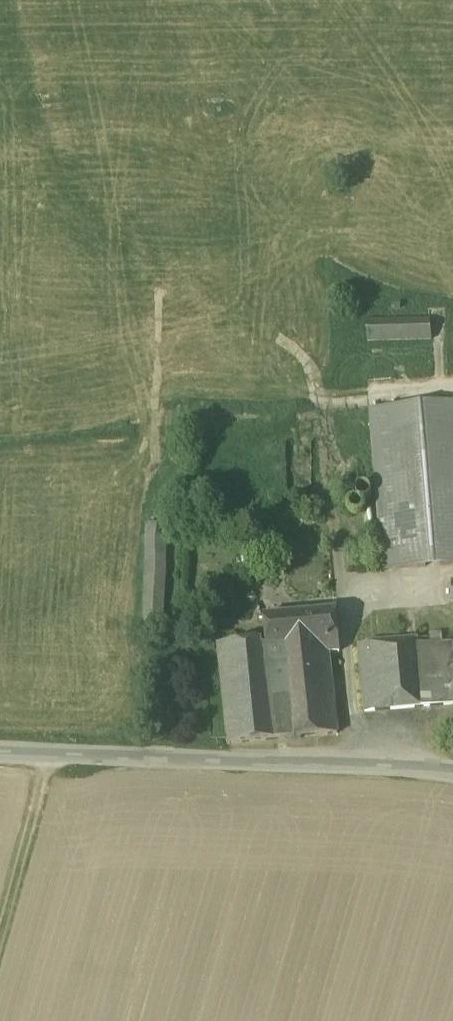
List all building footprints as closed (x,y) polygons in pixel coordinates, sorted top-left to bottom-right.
[(430,319),(367,320),(367,341),(430,339),(430,319)] [(367,406),(379,572),(452,566),(452,399),(367,406)] [(167,524),(146,524),(143,633),(163,634),(167,524)] [(332,618),(265,625),(268,654),(270,667),(327,661),(336,659),(332,618)] [(413,646),(419,708),(452,704),(452,654),(452,642),(413,646)] [(413,644),(357,650),(363,715),(419,710),(419,708),(413,646),(413,644)] [(260,647),(219,648),(222,747),(331,740),(327,661),(270,667),(268,654),(261,654),(260,647)]
